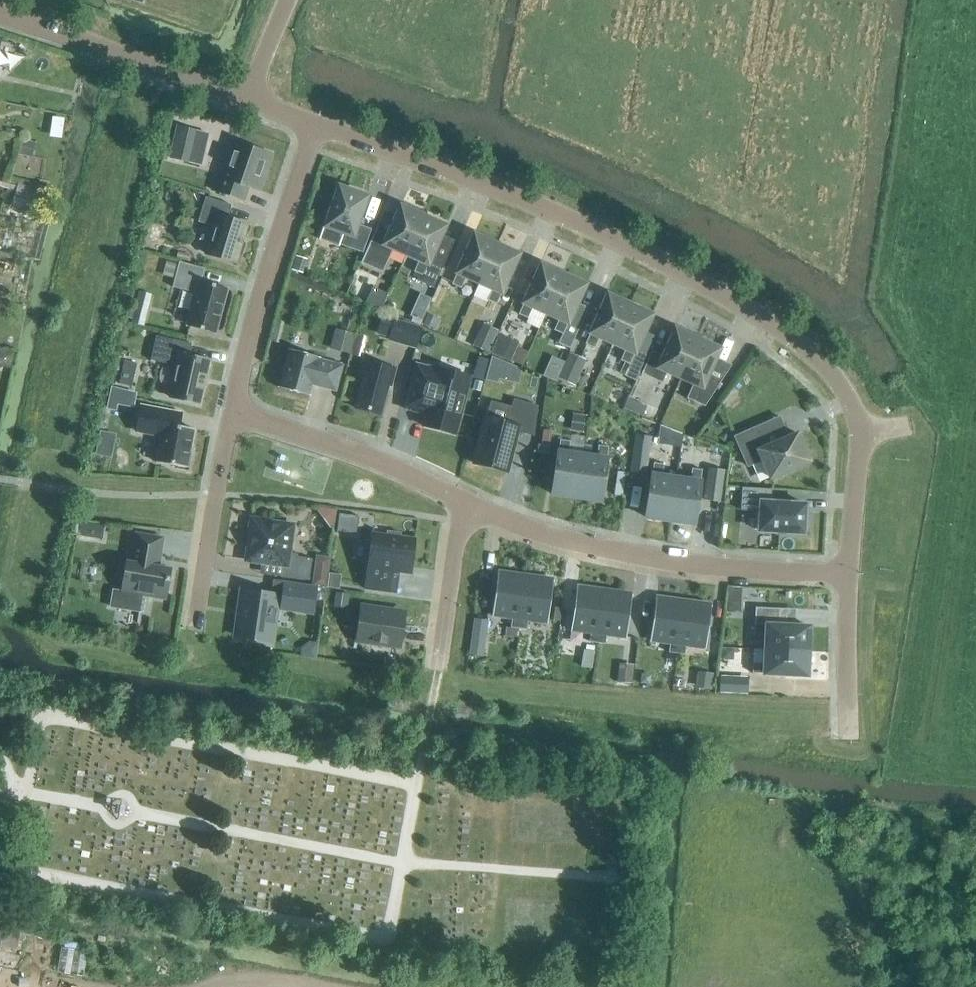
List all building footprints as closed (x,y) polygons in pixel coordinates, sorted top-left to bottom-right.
[(185,162),(192,131),(176,128),(169,159),(185,162)] [(21,140),(17,154),(31,158),(35,144),(21,140)] [(257,190),(269,155),(234,143),(233,144),(236,145),(225,178),(216,175),(211,190),(241,200),(246,187),(257,190)] [(38,206),(42,191),(22,185),(18,201),(38,206)] [(339,187),(325,226),(324,228),(345,235),(341,246),(362,254),(371,230),(357,225),(367,197),(339,187)] [(231,207),(231,205),(205,197),(198,222),(214,227),(205,254),(235,263),(235,260),(237,261),(241,248),(240,247),(246,225),(226,218),(230,206),(231,207)] [(366,251),(368,252),(388,261),(392,250),(405,256),(405,255),(423,217),(400,207),(388,234),(377,228),(366,251)] [(424,218),(423,217),(405,255),(405,256),(418,262),(413,273),(422,276),(419,282),(433,288),(446,259),(433,253),(445,227),(424,218)] [(168,230),(151,226),(147,240),(165,244),(168,230)] [(496,245),(474,235),(451,285),(461,289),(466,278),(479,284),(496,246),(496,245)] [(496,245),(496,246),(479,284),(491,290),(486,301),(496,305),(518,256),(496,245)] [(216,334),(227,289),(200,282),(204,269),(179,262),(172,287),(195,294),(186,326),(216,334)] [(518,315),(527,319),(532,309),(545,314),(563,276),(540,266),(518,315)] [(563,335),(585,286),(563,276),(545,314),(558,320),(553,331),(563,335)] [(629,304),(607,294),(588,336),(589,336),(586,344),(595,349),(598,340),(612,346),(629,304)] [(134,297),(130,314),(143,317),(147,300),(134,297)] [(612,346),(625,352),(621,360),(629,364),(651,315),(629,304),(612,346)] [(457,325),(461,315),(449,309),(444,319),(457,325)] [(435,330),(440,320),(428,314),(423,324),(435,330)] [(416,346),(420,328),(394,321),(389,339),(416,346)] [(484,325),(474,347),(487,353),(497,331),(484,325)] [(355,334),(335,329),(330,349),(351,354),(355,334)] [(464,344),(469,333),(459,329),(454,340),(464,344)] [(662,383),(666,373),(680,379),(682,374),(682,373),(694,349),(697,341),(675,331),(663,356),(651,351),(641,373),(662,383)] [(518,343),(499,335),(491,353),(510,361),(518,343)] [(198,404),(208,361),(188,357),(191,344),(156,336),(150,361),(176,367),(169,398),(198,404)] [(693,385),(688,398),(704,405),(720,381),(708,376),(719,351),(697,341),(694,349),(682,373),(682,374),(680,379),(693,385)] [(319,359),(319,358),(289,350),(278,388),(309,397),(308,395),(311,384),(317,386),(317,387),(335,391),(341,367),(317,360),(318,359),(319,359)] [(585,360),(569,353),(558,379),(574,386),(585,360)] [(506,381),(511,364),(491,355),(484,380),(498,384),(499,379),(506,381)] [(391,387),(396,369),(365,361),(359,383),(362,384),(355,408),(381,415),(389,386),(391,387)] [(455,435),(470,377),(417,362),(405,408),(427,414),(424,426),(455,435)] [(555,381),(560,370),(548,364),(543,376),(555,381)] [(630,390),(610,381),(601,401),(621,410),(630,390)] [(646,407),(627,399),(623,408),(642,416),(646,407)] [(486,419),(475,465),(506,473),(516,431),(533,435),(538,406),(514,400),(508,424),(486,419)] [(173,412),(140,406),(136,431),(160,436),(155,463),(186,468),(193,429),(171,425),(173,412)] [(572,433),(583,435),(585,417),(575,415),(572,433)] [(664,427),(660,440),(681,446),(685,434),(664,427)] [(549,447),(550,431),(542,430),(540,446),(549,447)] [(797,434),(742,458),(746,467),(761,461),(769,479),(809,462),(797,434)] [(644,477),(650,438),(633,435),(627,475),(644,477)] [(559,440),(552,495),(576,498),(582,456),(568,454),(570,442),(559,440)] [(582,456),(576,498),(601,502),(608,447),(598,446),(596,458),(582,456)] [(663,465),(653,463),(645,518),(670,521),(676,479),(662,477),(663,465)] [(670,521),(694,525),(702,470),(691,469),(690,481),(676,479),(670,521)] [(720,502),(724,471),(708,469),(704,500),(720,502)] [(772,490),(742,488),(740,511),(760,512),(759,532),(804,535),(804,532),(808,532),(809,518),(805,518),(805,505),(771,503),(772,490)] [(361,535),(362,516),(339,516),(339,534),(361,535)] [(308,581),(311,559),(288,556),(292,526),(269,523),(270,521),(250,518),(247,538),(250,538),(247,560),(282,565),(281,577),(308,581)] [(80,534),(104,537),(105,525),(82,522),(80,534)] [(387,536),(373,534),(374,529),(373,529),(365,588),(396,593),(399,572),(410,574),(416,535),(414,534),(414,539),(400,537),(400,534),(387,532),(387,536)] [(113,591),(110,607),(140,612),(142,595),(165,599),(170,570),(157,568),(162,539),(136,534),(131,563),(126,562),(121,592),(113,591)] [(518,630),(526,577),(498,573),(492,617),(512,619),(510,629),(518,630)] [(329,575),(327,589),(339,591),(341,577),(329,575)] [(526,577),(518,630),(526,631),(528,621),(547,624),(554,580),(526,577)] [(312,613),(316,586),(274,580),(272,595),(242,591),(236,637),(271,642),(275,608),(312,613)] [(597,643),(604,591),(576,587),(571,629),(591,632),(589,642),(597,643)] [(604,591),(597,643),(605,644),(606,634),(626,637),(632,595),(604,591)] [(730,591),(729,607),(745,608),(746,592),(730,591)] [(333,609),(347,610),(349,596),(335,594),(333,609)] [(676,654),(684,602),(656,598),(650,640),(670,643),(668,653),(676,654)] [(684,602),(676,654),(684,655),(686,645),(705,648),(712,605),(684,602)] [(383,645),(385,644),(400,646),(405,615),(360,608),(356,639),(372,642),(374,644),(383,645)] [(561,611),(554,610),(552,623),(559,624),(561,611)] [(488,621),(474,619),(469,654),(483,656),(488,621)] [(765,650),(808,651),(809,627),(755,625),(754,635),(766,635),(765,650)] [(807,676),(808,651),(765,650),(765,664),(753,663),(752,673),(807,676)] [(593,653),(582,652),(579,669),(590,670),(593,653)] [(747,694),(748,677),(720,675),(719,693),(747,694)] [(652,677),(640,676),(640,685),(651,686),(652,677)] [(124,816),(125,806),(115,805),(114,814),(124,816)] [(9,865),(0,863),(0,883),(5,884),(9,865)] [(10,927),(0,926),(0,947),(7,948),(10,927)] [(61,948),(59,972),(86,974),(88,950),(61,948)]
